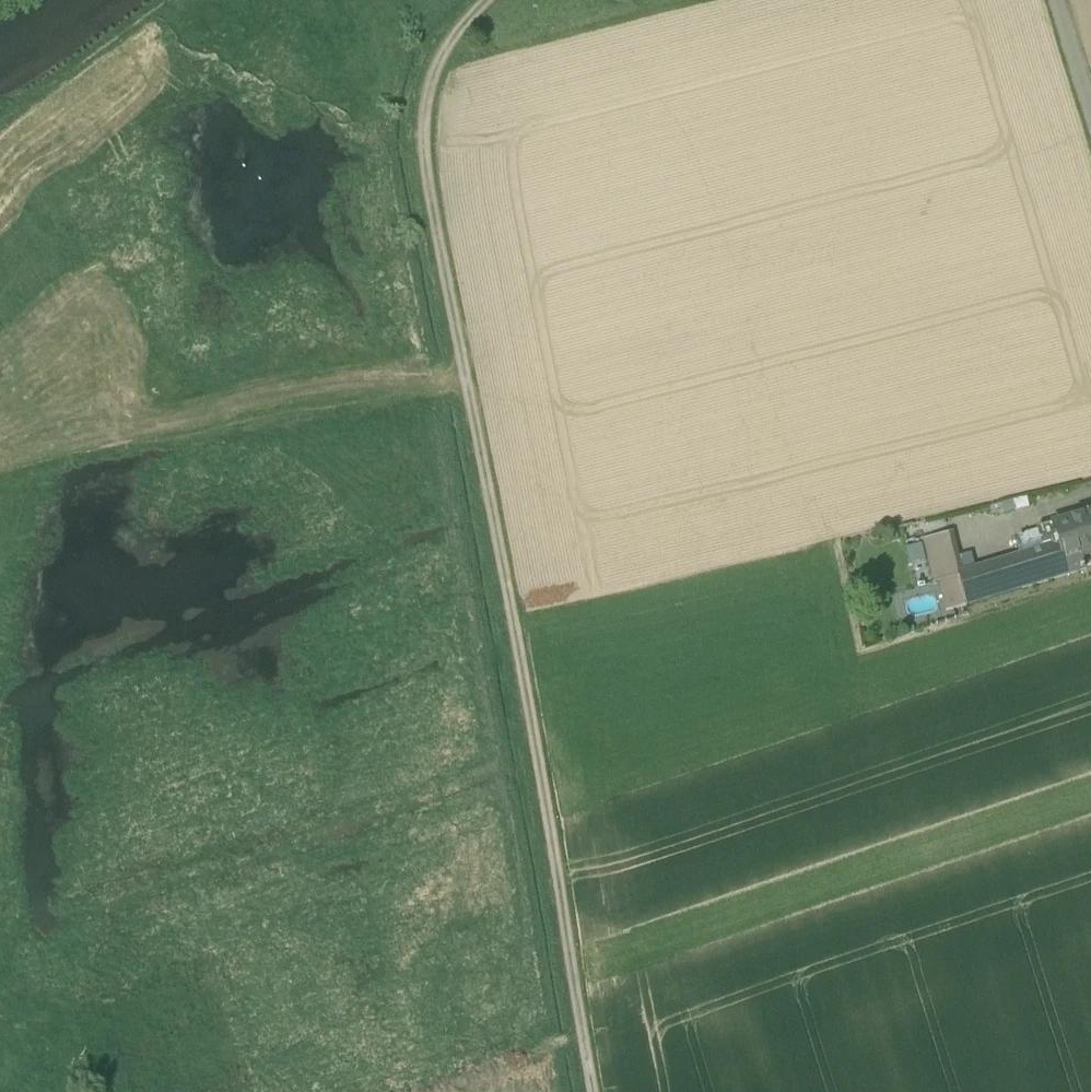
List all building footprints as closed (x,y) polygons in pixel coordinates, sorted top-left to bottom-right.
[(1058,545),(1063,563),(1080,558),(1090,554),(1090,514),(1052,526),(1052,527),(1058,545)] [(1058,545),(1052,527),(1018,538),(1023,556),(1058,545)] [(934,583),(943,581),(957,578),(958,575),(948,535),(924,540),(934,583)] [(1023,556),(990,566),(999,596),(1083,570),(1080,558),(1063,563),(1058,545),(1023,556)] [(964,606),(999,596),(990,566),(958,575),(957,578),(964,606)] [(943,581),(947,596),(951,610),(964,606),(957,578),(943,581)] [(939,613),(951,610),(947,596),(935,599),(939,613)]
